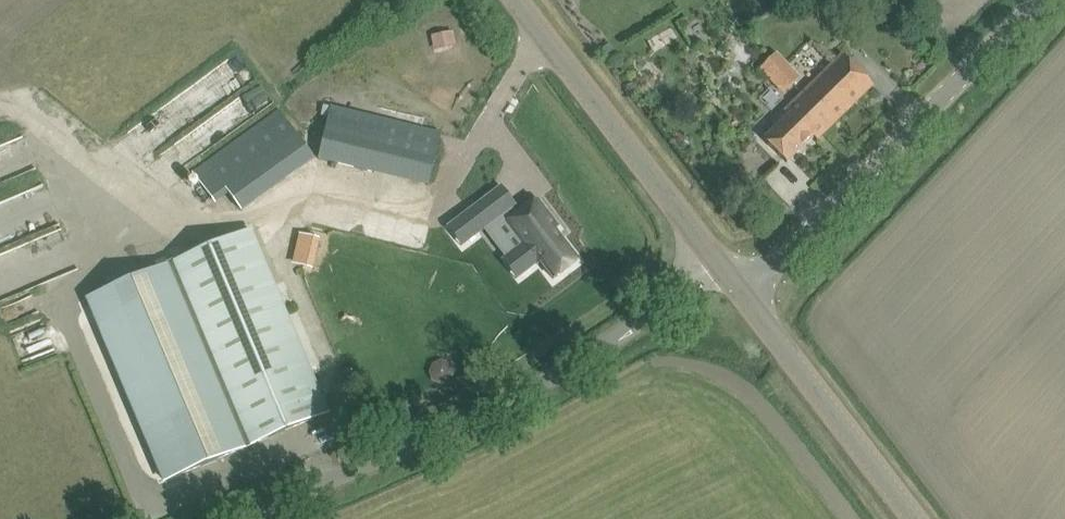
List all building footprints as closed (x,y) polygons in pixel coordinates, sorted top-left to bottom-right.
[(375,8),(382,18),(392,10),(385,1),(375,8)] [(764,70),(786,93),(802,78),(780,54),(764,70)] [(764,140),(787,163),(814,137),(818,140),(873,86),(843,55),(785,112),(788,116),(764,140)] [(319,159),(428,185),(441,134),(332,108),(319,159)] [(206,162),(242,211),(315,159),(279,109),(206,162)] [(500,185),(446,226),(461,246),(515,204),(500,185)] [(0,226),(7,243),(21,237),(16,225),(20,202),(17,197),(0,204),(0,227),(0,226)] [(521,245),(500,259),(515,279),(535,264),(536,265),(539,262),(552,279),(578,259),(555,228),(558,226),(536,198),(504,224),(521,245)] [(313,292),(451,325),(455,308),(497,318),(508,273),(313,226),(302,269),(318,273),(313,292)] [(166,481),(326,414),(249,231),(89,299),(166,481)]
